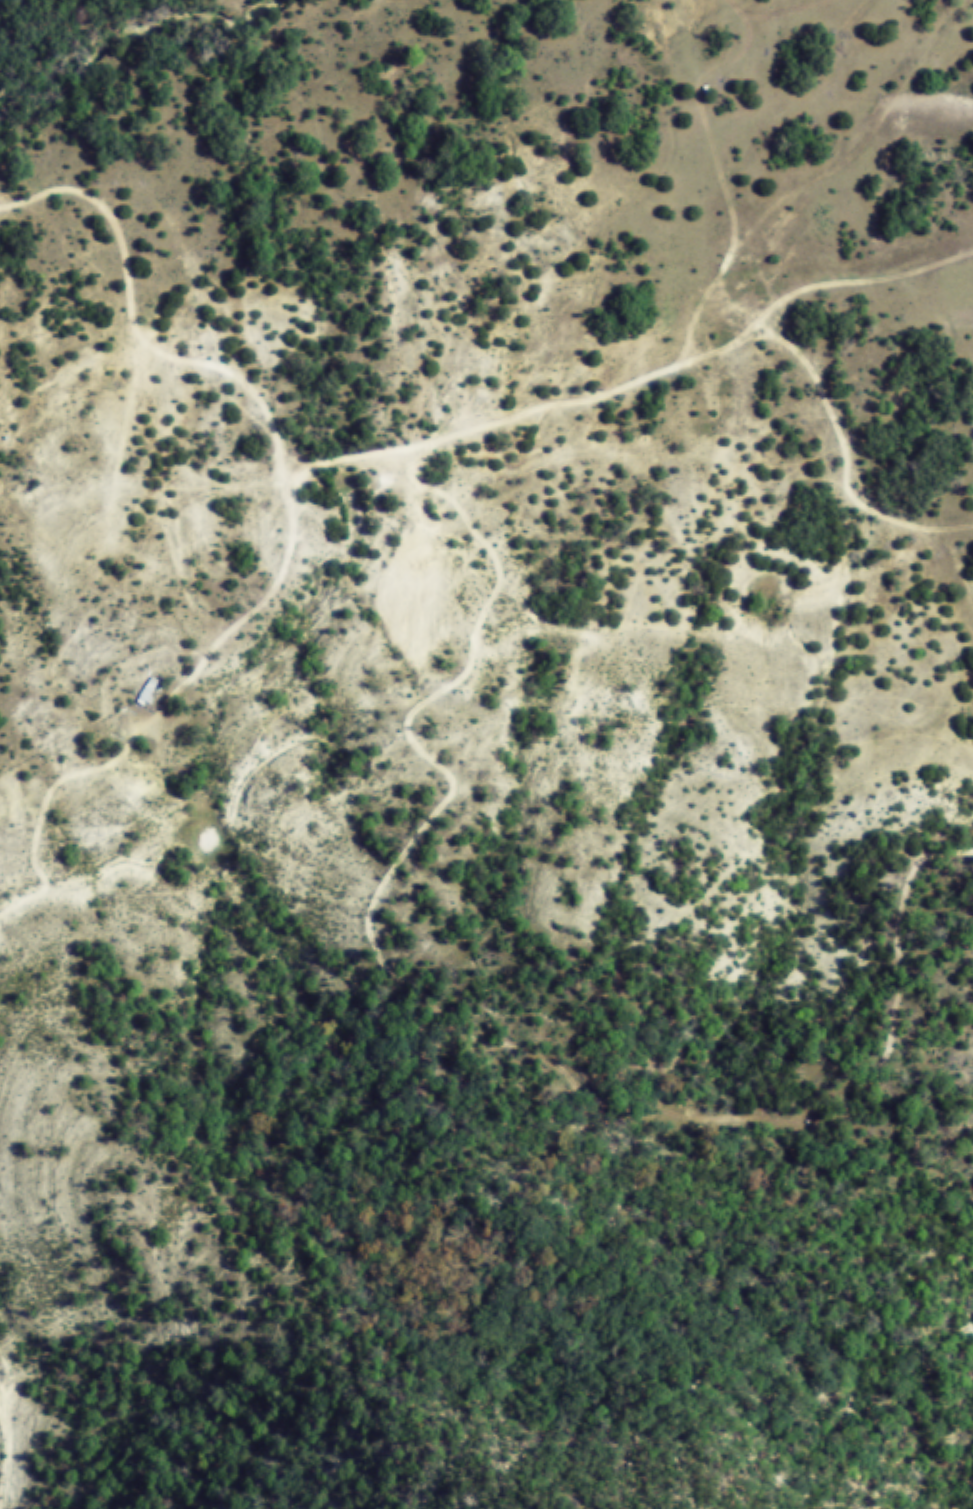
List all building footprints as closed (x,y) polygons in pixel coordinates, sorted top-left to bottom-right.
[(147,704),(160,683),(153,678),(139,699),(147,704)]
